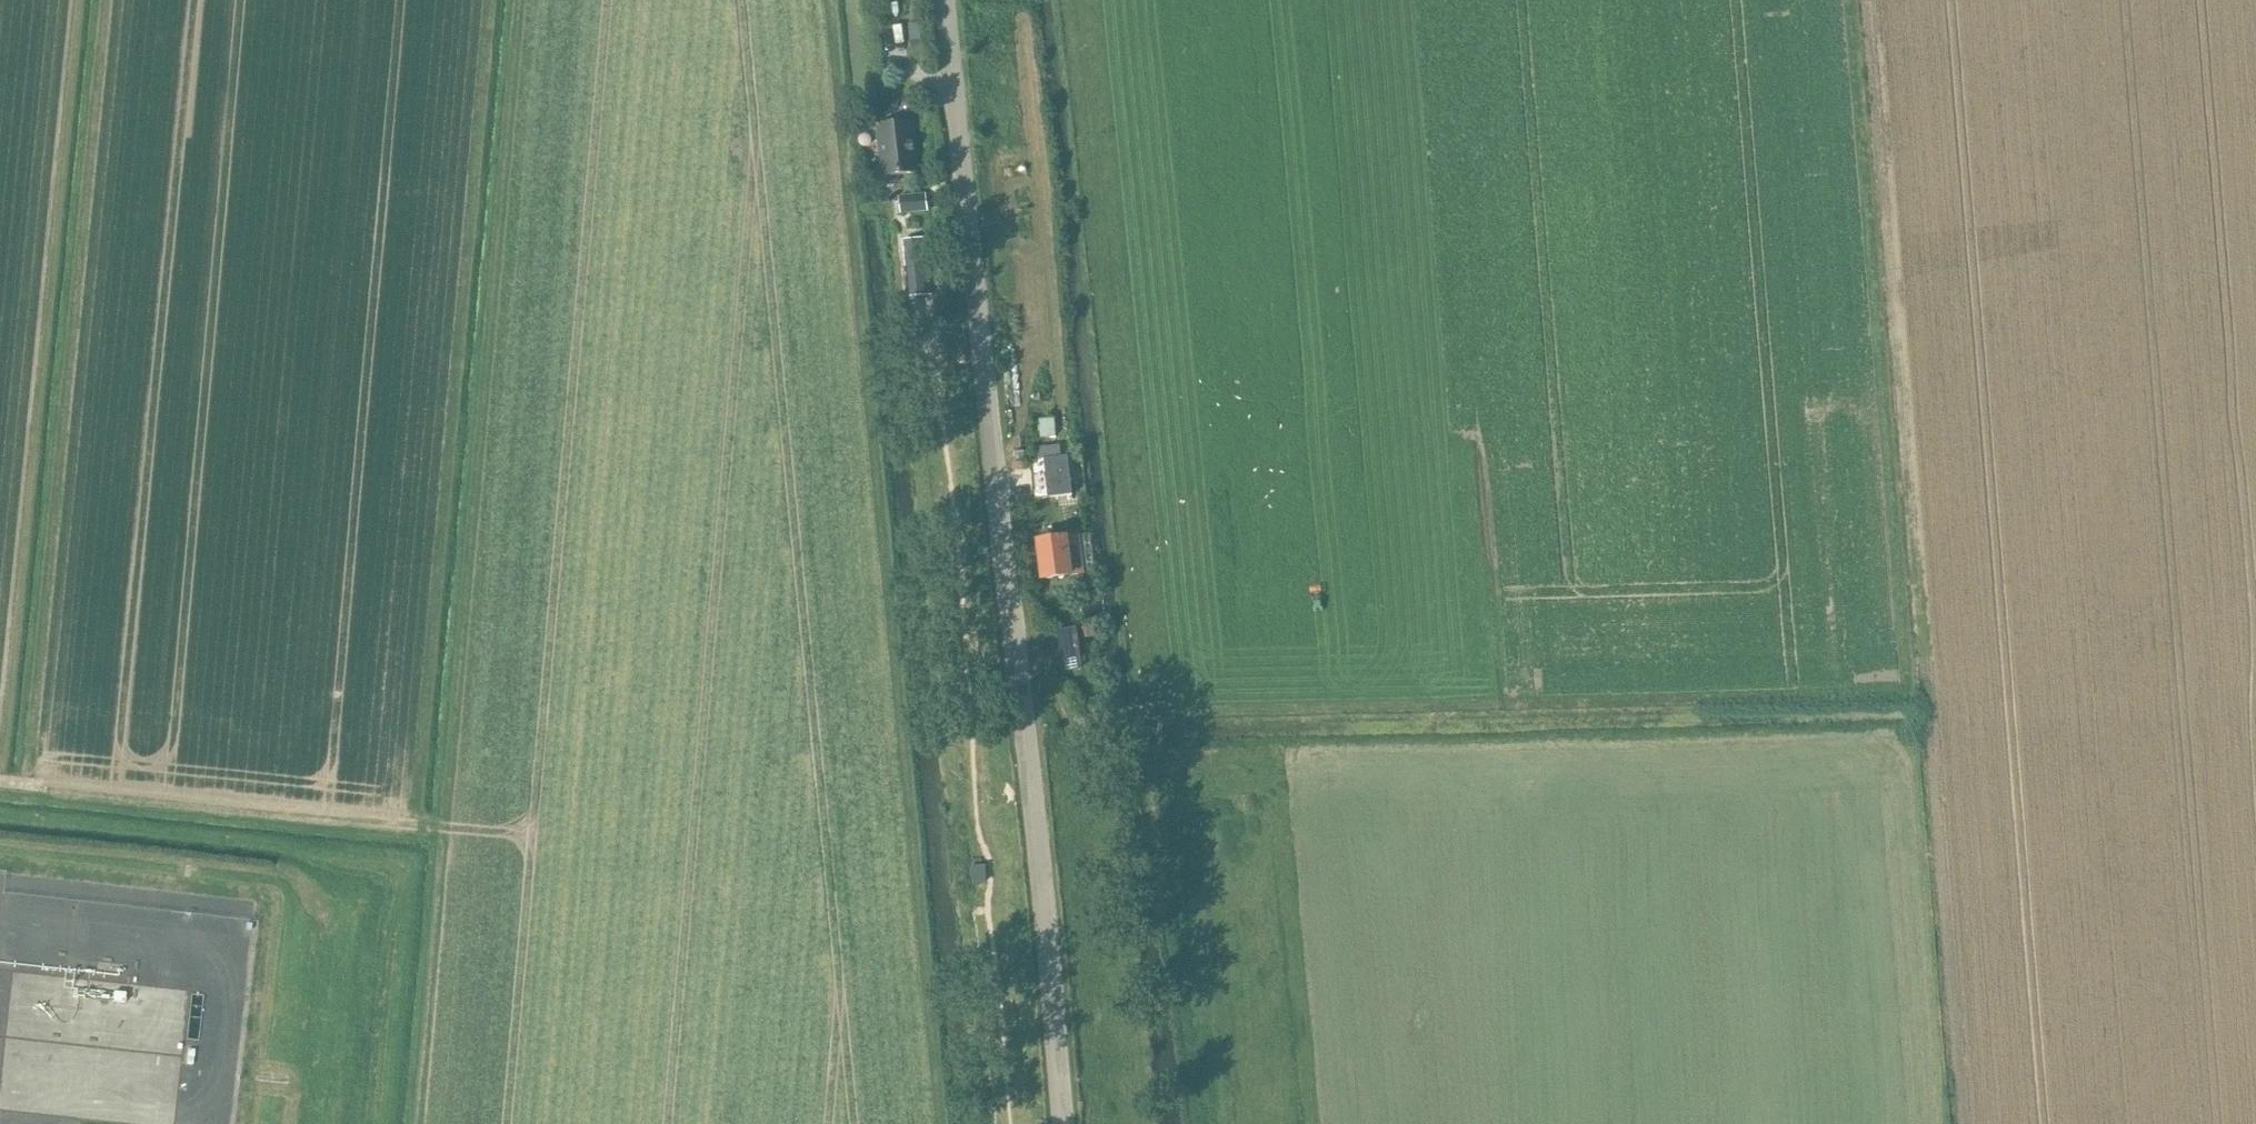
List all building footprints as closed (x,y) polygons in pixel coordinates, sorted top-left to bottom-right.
[(921,23),(909,23),(909,40),(921,39),(921,23)] [(878,126),(884,175),(918,171),(911,122),(878,126)] [(901,214),(928,210),(926,194),(899,197),(901,214)] [(926,236),(904,239),(910,296),(932,294),(926,236)] [(1067,457),(1043,459),(1046,497),(1071,495),(1067,457)] [(1068,535),(1036,539),(1041,579),(1073,575),(1084,574),(1079,534),(1068,535)] [(1056,630),(1050,631),(1052,642),(1058,661),(1060,661),(1079,658),(1075,628),(1056,630)]
